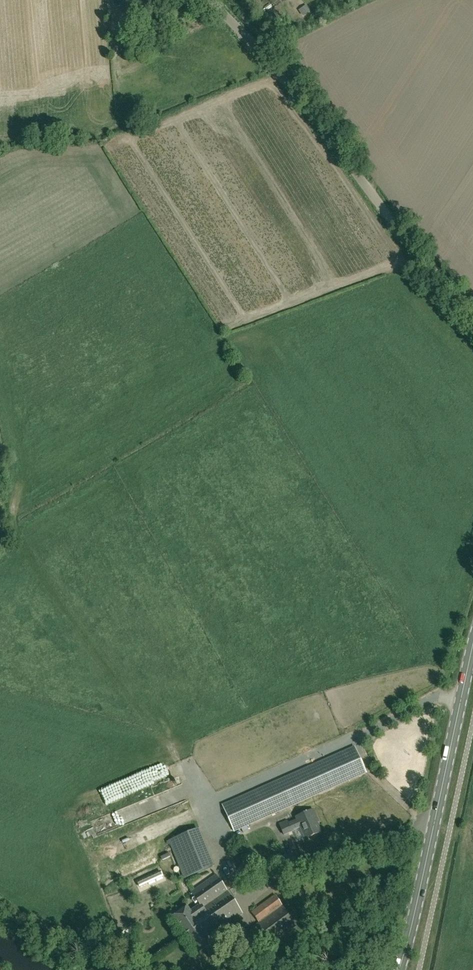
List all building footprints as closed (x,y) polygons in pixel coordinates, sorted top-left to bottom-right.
[(127,36),(129,53),(141,52),(140,35),(127,36)] [(354,747),(267,786),(222,805),(234,832),(366,773),(354,747)] [(181,777),(189,773),(183,760),(175,764),(181,777)] [(78,811),(68,815),(70,821),(94,812),(91,803),(77,809),(78,811)] [(287,821),(279,824),(284,835),(301,827),(305,839),(320,833),(314,818),(316,817),(313,810),(296,817),(297,820),(288,824),(287,821)] [(169,842),(184,880),(214,868),(199,830),(169,842)] [(246,837),(238,841),(247,859),(254,855),(246,837)] [(140,887),(163,877),(160,871),(137,881),(140,887)] [(187,907),(173,916),(198,953),(212,943),(208,937),(242,913),(216,875),(191,892),(200,905),(190,911),(187,907)] [(297,927),(276,896),(252,912),(259,922),(251,928),(265,948),(297,927)] [(269,969),(289,969),(282,958),(267,966),(269,969)]
